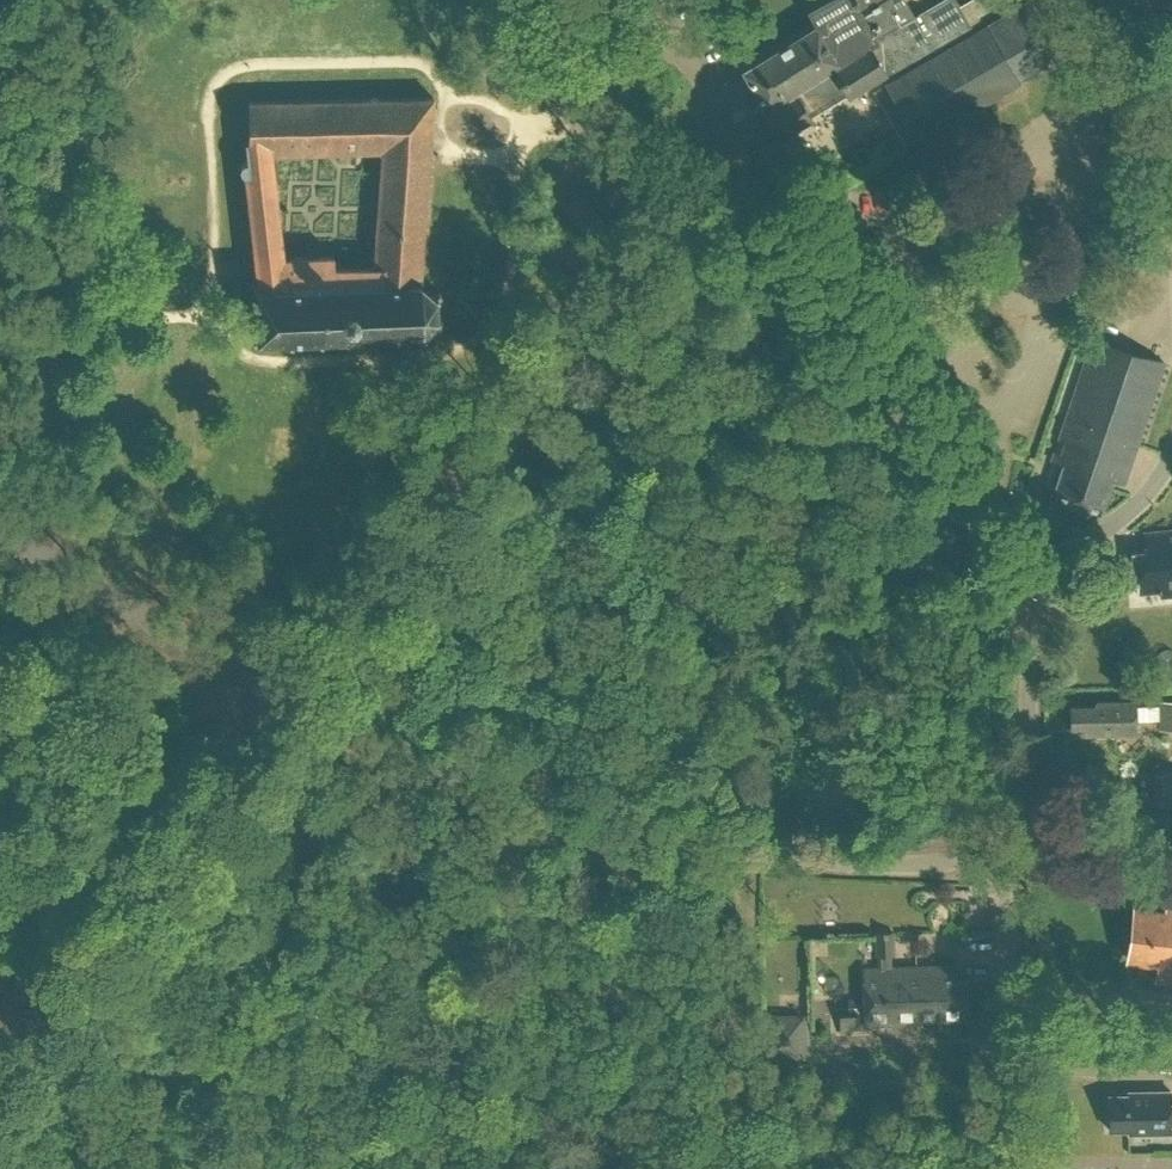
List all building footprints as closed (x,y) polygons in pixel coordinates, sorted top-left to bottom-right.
[(881,73),(918,138),(1062,54),(1030,0),(969,0),(959,6),(956,0),(939,0),(913,15),(904,0),(824,0),(807,10),(816,25),(741,69),(778,132),(881,73)] [(440,294),(438,291),(433,294),(423,280),(422,275),(433,96),(248,100),(248,139),(243,140),(246,160),(243,161),(241,162),(240,164),(239,167),(240,170),(241,173),(243,174),(256,284),(254,282),(251,285),(256,290),(257,335),(253,340),(255,343),(260,337),(288,337),(288,344),(292,343),(291,336),(317,335),(318,342),(321,342),(321,335),(345,334),(345,341),(349,341),(349,334),(373,333),(373,340),(377,340),(376,333),(400,332),(401,339),(404,339),(404,332),(419,331),(422,337),(425,335),(423,329),(434,317),(440,319),(441,315),(435,313),(434,297),(440,294)] [(1092,338),(1052,460),(1063,464),(1054,494),(1101,510),(1111,480),(1123,484),(1163,362),(1092,338)] [(1144,550),(1130,552),(1133,582),(1134,582),(1136,593),(1159,590),(1160,597),(1171,595),(1171,530),(1142,533),(1144,550)] [(1158,699),(1158,728),(1171,728),(1171,699),(1158,699)] [(1096,701),(1096,705),(1070,706),(1070,728),(1080,728),(1080,734),(1135,733),(1135,700),(1096,701)] [(1152,772),(1153,807),(1171,807),(1171,772),(1152,772)] [(1171,981),(1171,900),(1167,899),(1166,912),(1133,908),(1127,957),(1159,961),(1157,979),(1171,981)] [(912,1021),(967,1019),(966,981),(956,981),(955,964),(890,966),(890,956),(893,956),(892,932),(873,932),(874,956),(876,956),(877,966),(862,967),(864,1026),(912,1025),(912,1021)] [(762,1058),(805,1057),(804,1013),(760,1014),(762,1058)] [(1171,1132),(1171,1091),(1140,1091),(1140,1095),(1108,1095),(1108,1129),(1128,1129),(1128,1132),(1171,1132)]
